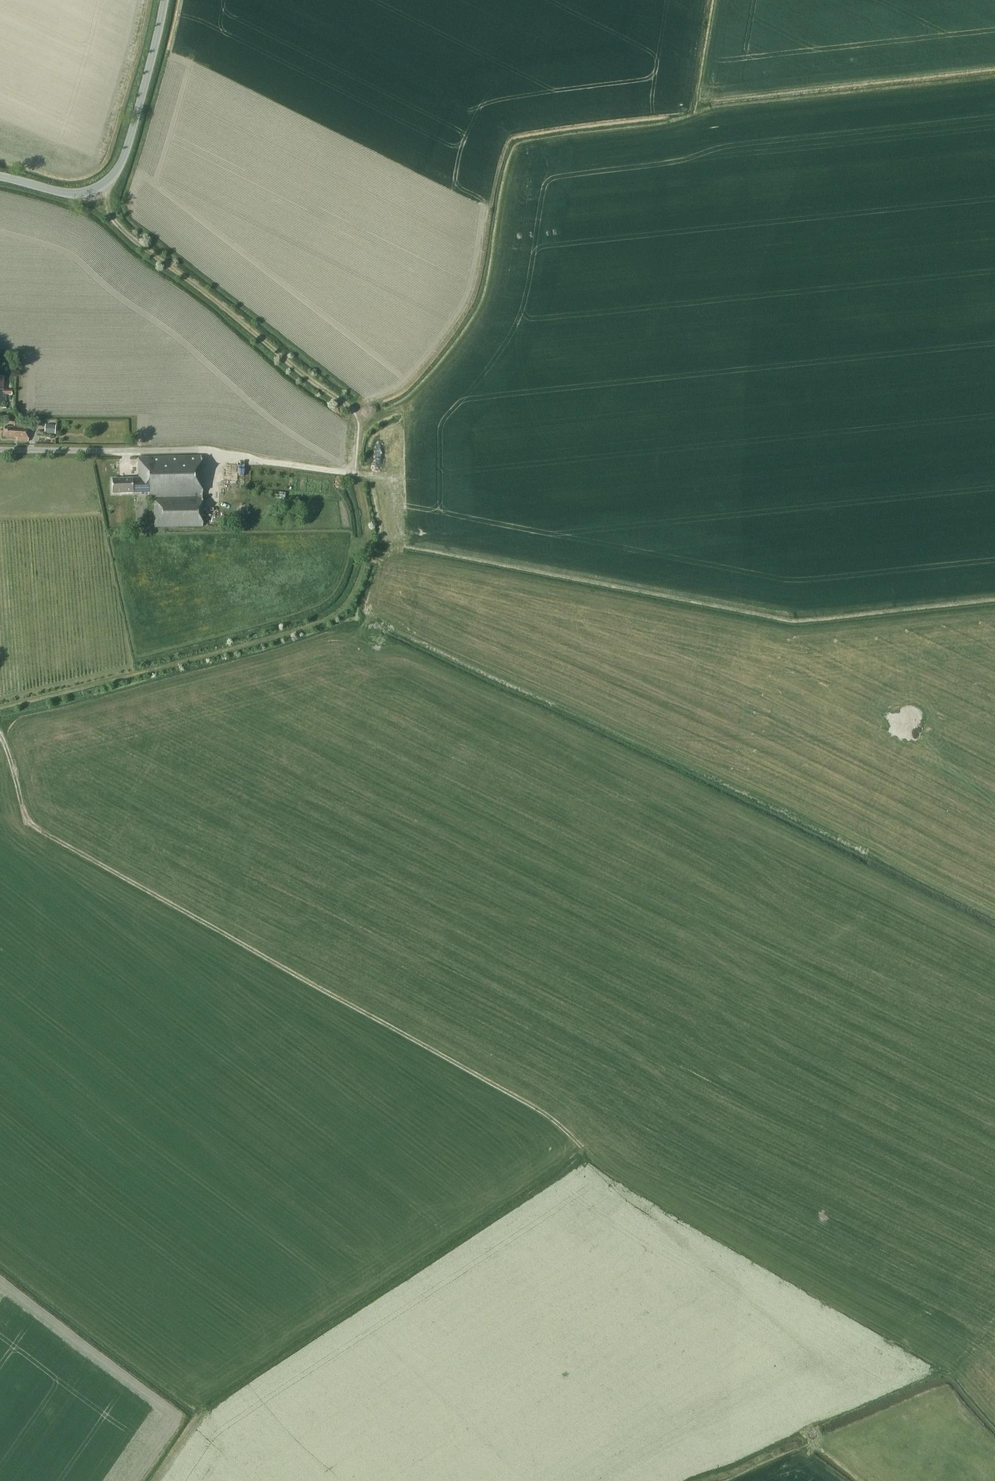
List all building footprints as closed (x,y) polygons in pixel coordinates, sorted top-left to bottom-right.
[(12,390),(3,390),(4,377),(0,377),(0,408),(6,408),(6,397),(3,397),(3,394),(12,394),(12,390)] [(15,428),(4,427),(3,436),(17,437),(17,440),(27,441),(29,426),(15,425),(15,428)] [(55,434),(56,425),(45,425),(44,433),(55,434)] [(155,527),(203,526),(201,456),(138,457),(139,478),(133,478),(112,479),(112,493),(133,493),(133,492),(148,492),(148,497),(154,497),(155,527)]
